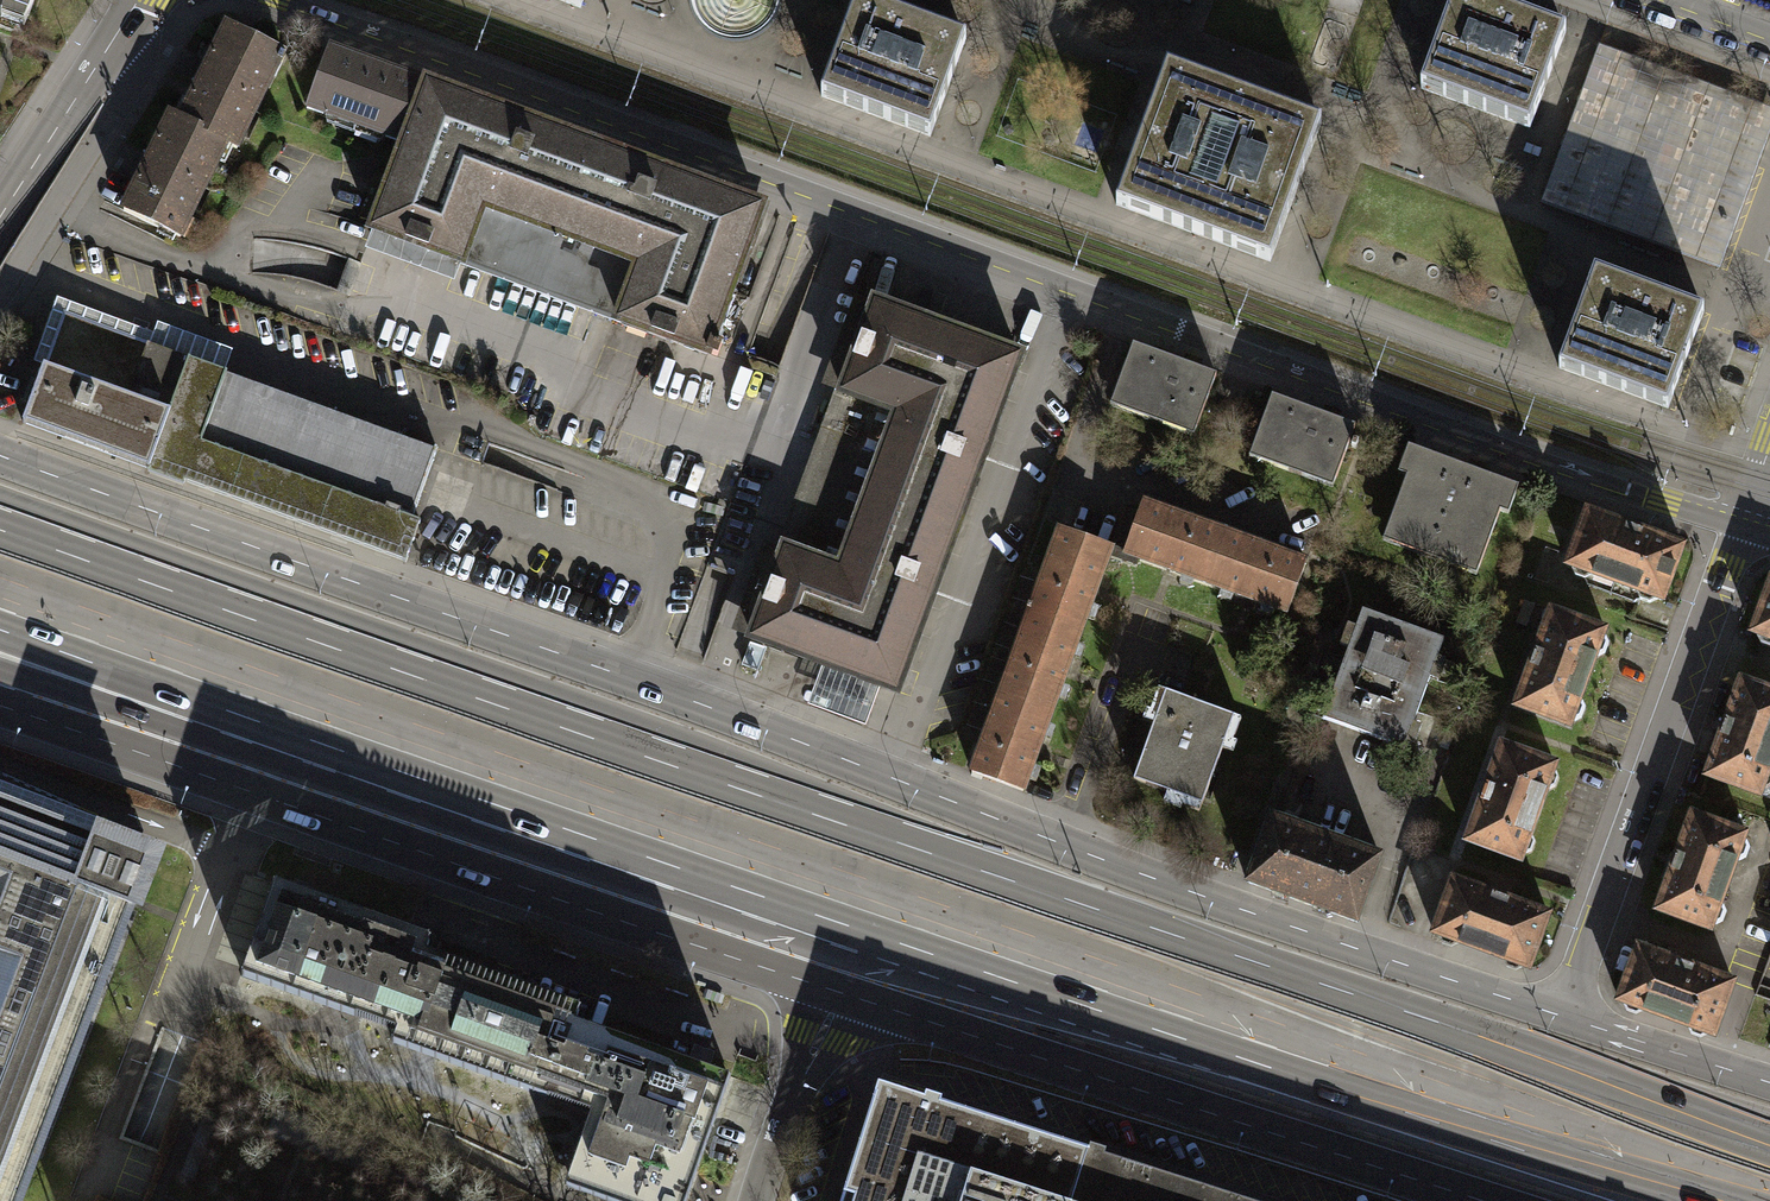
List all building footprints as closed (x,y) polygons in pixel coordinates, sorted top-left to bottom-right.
[(23,15),(28,0),(0,0),(0,7),(23,15)] [(854,0),(851,0),(816,96),(924,136),(960,39),(854,0)] [(1473,0),(1448,0),(1415,88),(1525,128),(1560,32),(1473,0)] [(175,120),(221,142),(221,143),(231,148),(278,53),(222,25),(175,119),(175,120)] [(399,143),(421,84),(323,47),(301,107),(399,143)] [(1721,265),(1769,129),(1769,109),(1600,49),(1545,202),(1721,265)] [(1315,124),(1161,67),(1110,205),(1264,261),(1315,124)] [(588,145),(421,84),(399,143),(366,229),(534,290),(588,145)] [(221,143),(221,142),(175,120),(175,119),(165,114),(118,210),(174,237),(221,143)] [(756,205),(588,145),(534,290),(702,352),(756,205)] [(1662,408),(1698,311),(1589,271),(1553,368),(1662,408)] [(835,396),(807,470),(865,492),(953,523),(1014,355),(869,303),(835,396)] [(142,345),(60,314),(40,366),(39,366),(19,422),(142,467),(143,468),(164,412),(123,397),(142,345)] [(1127,344),(1108,396),(1192,427),(1211,375),(1127,344)] [(406,518),(431,450),(142,345),(123,397),(164,412),(143,468),(400,561),(414,521),(406,518)] [(1350,425),(1266,395),(1247,448),(1330,478),(1350,425)] [(1411,448),(1380,531),(1474,565),(1505,482),(1411,448)] [(778,550),(746,637),(818,663),(874,684),(891,690),(953,523),(865,492),(807,470),(778,550)] [(1219,532),(1138,503),(1119,554),(1200,584),(1219,532)] [(1677,546),(1582,512),(1562,565),(1658,600),(1677,546)] [(1055,530),(1025,611),(1076,629),(1106,549),(1055,530)] [(1300,562),(1219,532),(1200,584),(1281,614),(1300,562)] [(1766,580),(1746,633),(1769,641),(1769,581),(1766,580)] [(1545,609),(1509,706),(1564,726),(1566,721),(1575,717),(1579,707),(1574,698),(1590,657),(1599,653),(1603,643),(1598,634),(1600,629),(1545,609)] [(1438,639),(1357,610),(1317,718),(1399,748),(1412,712),(1434,720),(1458,654),(1436,646),(1438,639)] [(1025,611),(996,691),(1047,710),(1076,629),(1025,611)] [(759,649),(746,643),(738,664),(752,669),(759,649)] [(874,684),(818,663),(803,704),(860,724),(874,684)] [(1701,775),(1754,794),(1756,790),(1765,786),(1768,777),(1764,768),(1769,751),(1769,693),(1735,680),(1701,775)] [(996,691),(966,771),(1017,790),(1047,710),(996,691)] [(1161,691),(1129,779),(1179,797),(1177,804),(1194,810),(1228,715),(1161,691)] [(1496,745),(1461,840),(1515,859),(1516,855),(1526,851),(1529,842),(1524,833),(1540,790),(1549,786),(1553,777),(1548,768),(1549,764),(1496,745)] [(148,856),(0,799),(0,1200),(16,1200),(148,856)] [(1686,813),(1651,909),(1706,930),(1708,925),(1717,921),(1720,911),(1716,902),(1731,861),(1740,856),(1744,847),(1739,838),(1741,833),(1686,813)] [(1375,856),(1265,817),(1241,882),(1351,922),(1375,856)] [(1542,913),(1447,878),(1428,932),(1523,967),(1542,913)] [(386,1042),(542,1097),(570,1021),(575,1006),(483,974),(488,960),(436,942),(431,955),(420,951),(425,938),(269,882),(236,976),(351,1016),(391,1030),(386,1042)] [(1728,981),(1632,947),(1614,999),(1709,1033),(1728,981)] [(570,1021),(542,1097),(586,1112),(586,1113),(560,1185),(604,1200),(680,1200),(725,1076),(654,1051),(659,1037),(612,1021),(608,1035),(570,1021)] [(1089,1151),(940,1103),(939,1109),(923,1104),(925,1098),(878,1084),(875,1093),(877,1093),(842,1200),(1072,1200),(1087,1156),(1089,1151)] [(1105,1156),(1103,1161),(1087,1156),(1072,1200),(1247,1200),(1105,1156)]
